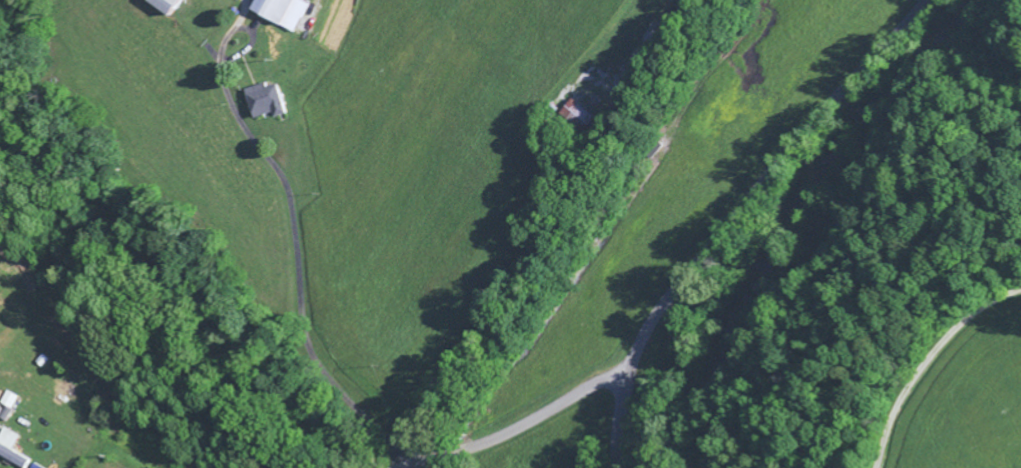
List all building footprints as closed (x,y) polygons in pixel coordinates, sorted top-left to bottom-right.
[(170,20),(186,0),(152,0),(150,4),(170,20)] [(296,34),(309,4),(300,0),(261,0),(254,15),(296,34)] [(243,93),(253,122),(273,115),(275,121),(287,117),(278,87),(266,90),(265,86),(243,93)] [(13,454),(21,438),(5,431),(0,441),(0,458),(20,467),(30,467),(32,463),(13,454)]
